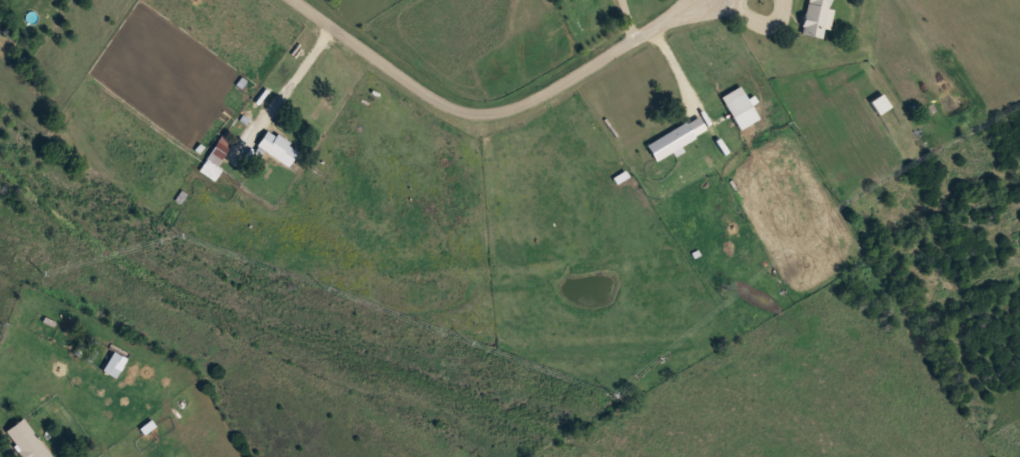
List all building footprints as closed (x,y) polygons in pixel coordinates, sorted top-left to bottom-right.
[(799,33),(824,39),(830,9),(826,8),(828,0),(806,0),(799,33)] [(722,95),(736,129),(756,120),(742,86),(722,95)] [(888,107),(881,94),(870,100),(876,113),(888,107)] [(706,131),(697,115),(646,145),(654,161),(706,131)] [(256,145),(287,166),(298,149),(267,128),(256,145)] [(224,171),(215,162),(228,150),(220,142),(197,166),(213,181),(224,171)] [(101,344),(94,340),(83,358),(90,362),(101,344)] [(104,371),(111,374),(116,364),(108,361),(104,371)] [(22,417),(3,431),(22,456),(52,456),(22,417)]
